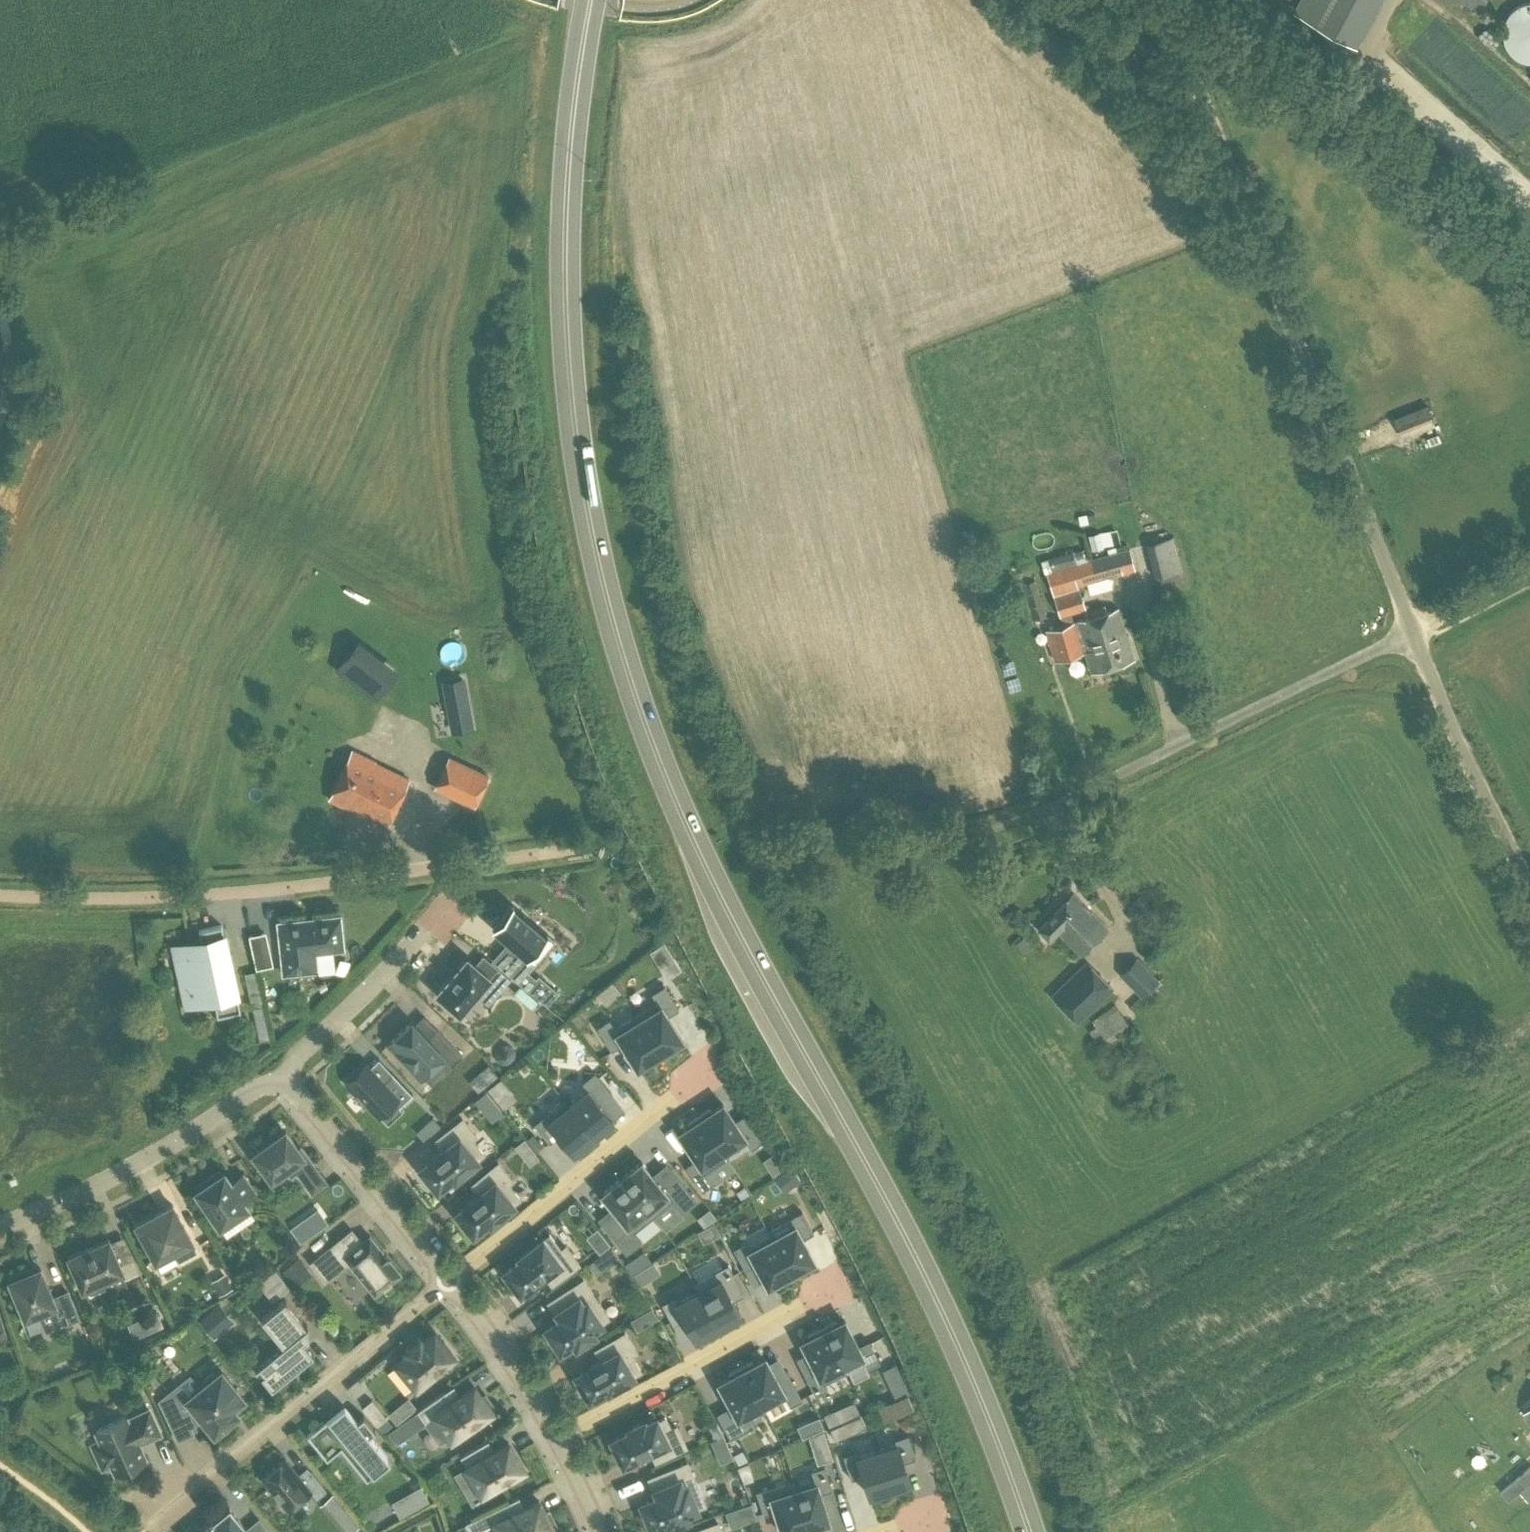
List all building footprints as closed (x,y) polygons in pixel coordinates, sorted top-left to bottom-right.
[(1487,0),(1455,0),(1483,10),(1487,0)] [(1528,2),(1526,3),(1523,4),(1521,5),(1519,6),(1516,7),(1514,9),(1512,11),(1511,13),(1509,15),(1508,17),(1506,19),(1505,22),(1505,24),(1504,27),(1504,29),(1504,32),(1504,34),(1504,37),(1505,40),(1505,42),(1506,45),(1508,47),(1509,49),(1511,51),(1512,53),(1514,55),(1516,56),(1519,58),(1521,59),(1523,60),(1526,61),(1528,61),(1529,62),(1529,2),(1528,2)] [(1403,437),(1435,424),(1428,406),(1396,419),(1403,437)] [(1427,436),(1430,444),(1441,440),(1438,432),(1427,436)] [(1158,588),(1183,580),(1181,570),(1182,569),(1173,536),(1146,544),(1158,588)] [(1055,660),(1085,651),(1091,671),(1134,657),(1118,608),(1073,622),(1071,614),(1086,610),(1082,598),(1079,586),(1087,584),(1091,595),(1112,588),(1109,577),(1135,570),(1129,548),(1050,570),(1046,571),(1060,618),(1061,617),(1063,625),(1046,630),(1055,660)] [(1082,549),(1073,552),(1075,560),(1085,557),(1082,549)] [(1046,571),(1050,570),(1047,559),(1041,561),(1044,572),(1046,571)] [(335,669),(364,691),(384,666),(356,643),(335,669)] [(449,679),(452,700),(470,697),(467,676),(449,679)] [(358,812),(380,765),(375,763),(376,762),(352,750),(329,799),(358,812)] [(474,806),(488,776),(449,758),(435,787),(474,806)] [(380,765),(358,812),(387,826),(409,779),(380,765)] [(1081,956),(1108,930),(1073,893),(1037,927),(1049,939),(1057,931),(1081,956)] [(1140,896),(1131,903),(1139,913),(1148,905),(1140,896)] [(512,904),(493,927),(515,945),(506,955),(526,972),(554,939),(512,904)] [(284,973),(316,970),(314,952),(343,949),(340,916),(278,922),(284,973)] [(217,1016),(240,1011),(222,925),(199,930),(202,942),(174,948),(184,994),(212,988),(217,1016)] [(256,968),(272,964),(265,932),(249,936),(256,968)] [(510,978),(483,954),(475,964),(467,957),(437,992),(460,1013),(476,995),(487,1005),(510,978)] [(1141,996),(1157,981),(1136,959),(1120,974),(1141,996)] [(1112,988),(1087,962),(1051,996),(1077,1022),(1112,988)] [(264,1005),(256,970),(244,973),(251,1007),(264,1005)] [(656,1001),(635,1014),(661,1056),(672,1049),(671,1046),(682,1040),(667,1016),(678,1009),(664,986),(651,993),(656,1001)] [(1108,1044),(1131,1026),(1114,1004),(1091,1021),(1095,1026),(1088,1031),(1093,1038),(1088,1042),(1095,1051),(1107,1043),(1108,1044)] [(609,1019),(597,1027),(611,1051),(623,1044),(637,1067),(648,1060),(650,1063),(661,1056),(635,1014),(614,1027),(609,1019)] [(444,1058),(451,1065),(461,1056),(435,1028),(428,1036),(411,1018),(385,1043),(421,1081),(444,1058)] [(501,1045),(496,1051),(496,1058),(502,1064),(510,1063),(515,1057),(515,1049),(509,1044),(501,1045)] [(367,1063),(347,1082),(357,1093),(354,1095),(364,1106),(367,1103),(378,1115),(379,1114),(393,1101),(399,1106),(413,1094),(392,1072),(384,1080),(370,1066),(367,1063)] [(488,1064),(478,1073),(488,1084),(498,1075),(488,1064)] [(564,1099),(563,1099),(593,1136),(613,1120),(599,1102),(611,1093),(595,1072),(582,1083),(587,1089),(569,1104),(564,1099)] [(500,1078),(487,1088),(502,1107),(515,1097),(500,1078)] [(485,1092),(475,1101),(480,1108),(491,1099),(485,1092)] [(563,1099),(534,1124),(549,1143),(559,1135),(573,1153),(593,1136),(563,1099)] [(710,1108),(699,1115),(728,1159),(729,1159),(723,1151),(743,1137),(751,1149),(762,1141),(745,1114),(734,1121),(723,1104),(712,1111),(710,1108)] [(690,1125),(679,1133),(697,1159),(685,1166),(702,1191),(714,1183),(707,1173),(728,1159),(699,1115),(688,1122),(690,1125)] [(424,1171),(421,1174),(432,1187),(435,1185),(437,1188),(453,1175),(455,1177),(484,1153),(472,1139),(477,1136),(462,1118),(436,1140),(442,1147),(444,1150),(434,1158),(421,1168),(424,1171)] [(433,1134),(441,1127),(433,1118),(425,1126),(433,1134)] [(285,1129),(253,1153),(271,1179),(285,1169),(290,1175),(297,1170),(312,1191),(325,1181),(299,1146),(298,1147),(285,1129)] [(524,1138),(515,1145),(522,1154),(531,1147),(524,1138)] [(778,1150),(776,1152),(763,1161),(773,1176),(785,1168),(788,1166),(778,1150)] [(641,1162),(622,1178),(653,1216),(654,1215),(672,1200),(681,1211),(695,1200),(679,1179),(665,1191),(651,1174),(641,1162)] [(460,1216),(457,1218),(468,1232),(471,1229),(473,1232),(489,1219),(490,1221),(519,1198),(508,1184),(513,1180),(498,1163),(472,1184),(478,1192),(480,1194),(470,1203),(457,1213),(460,1216)] [(787,1171),(776,1179),(784,1191),(795,1184),(799,1181),(791,1169),(787,1171)] [(221,1174),(219,1171),(207,1179),(209,1182),(196,1191),(220,1226),(248,1207),(243,1200),(254,1192),(242,1174),(231,1182),(224,1172),(221,1174)] [(622,1178),(602,1194),(612,1206),(627,1225),(613,1236),(626,1252),(641,1240),(634,1231),(653,1216),(622,1178)] [(177,1263),(198,1252),(173,1204),(136,1224),(156,1261),(172,1253),(177,1263)] [(711,1210),(699,1219),(705,1226),(717,1218),(711,1210)] [(802,1211),(767,1230),(792,1276),(804,1270),(802,1267),(814,1260),(802,1239),(814,1233),(802,1211)] [(370,1234),(368,1235),(369,1236),(362,1242),(352,1229),(311,1262),(325,1280),(349,1261),(374,1292),(375,1294),(376,1292),(399,1274),(401,1273),(400,1271),(399,1272),(388,1257),(382,1250),(371,1236),(370,1234)] [(746,1241),(733,1248),(745,1270),(756,1264),(764,1279),(768,1285),(779,1279),(781,1282),(792,1276),(767,1230),(769,1235),(748,1246),(746,1241)] [(69,1255),(68,1256),(68,1257),(69,1257),(83,1289),(86,1287),(89,1295),(106,1287),(103,1280),(122,1272),(125,1279),(139,1273),(131,1255),(118,1260),(109,1239),(109,1238),(107,1238),(107,1239),(69,1255)] [(563,1249),(558,1253),(551,1242),(543,1248),(541,1246),(532,1253),(530,1250),(518,1260),(519,1262),(503,1274),(505,1277),(502,1279),(512,1293),(515,1291),(517,1294),(541,1277),(549,1288),(576,1268),(563,1249)] [(611,1247),(599,1255),(607,1266),(619,1257),(611,1247)] [(297,1287),(312,1275),(298,1258),(283,1270),(297,1287)] [(727,1264),(693,1283),(698,1291),(718,1326),(740,1314),(733,1300),(744,1294),(727,1264)] [(68,1292),(53,1298),(40,1268),(25,1274),(23,1270),(11,1275),(13,1279),(10,1280),(25,1318),(38,1312),(40,1316),(51,1311),(58,1327),(79,1318),(68,1292)] [(642,1268),(632,1275),(640,1286),(650,1279),(642,1268)] [(225,1274),(211,1282),(219,1296),(233,1288),(225,1274)] [(272,1299),(280,1293),(267,1276),(259,1283),(272,1299)] [(599,1321),(607,1315),(584,1281),(551,1303),(563,1321),(548,1331),(564,1354),(580,1343),(582,1345),(595,1336),(594,1334),(604,1327),(599,1321)] [(673,1297),(661,1303),(673,1325),(684,1319),(693,1334),(695,1339),(718,1326),(698,1291),(677,1303),(673,1297)] [(306,1325),(285,1299),(262,1318),(283,1344),(255,1367),(256,1368),(259,1365),(264,1372),(261,1374),(272,1387),(314,1353),(303,1341),(308,1338),(302,1330),(308,1326),(307,1324),(306,1325)] [(205,1309),(212,1330),(236,1322),(229,1301),(205,1309)] [(653,1308),(642,1314),(648,1324),(658,1318),(653,1308)] [(835,1320),(821,1327),(844,1373),(864,1363),(867,1369),(879,1362),(869,1340),(857,1346),(844,1320),(837,1324),(835,1320)] [(809,1337),(802,1341),(807,1352),(815,1367),(804,1373),(815,1395),(827,1389),(824,1383),(844,1373),(821,1327),(808,1334),(809,1337)] [(630,1353),(635,1350),(623,1331),(594,1349),(601,1360),(576,1375),(578,1379),(575,1381),(584,1396),(588,1394),(590,1397),(607,1386),(608,1388),(621,1380),(620,1378),(630,1372),(629,1369),(637,1364),(630,1353)] [(456,1358),(435,1332),(422,1342),(420,1339),(406,1349),(409,1353),(397,1363),(416,1386),(437,1369),(439,1372),(456,1358)] [(127,1356),(113,1363),(119,1376),(133,1370),(127,1356)] [(751,1361),(740,1367),(762,1408),(784,1397),(790,1407),(802,1400),(786,1371),(775,1377),(767,1363),(765,1358),(753,1364),(751,1361)] [(895,1364),(888,1367),(883,1369),(887,1379),(900,1373),(895,1364)] [(731,1406),(716,1413),(730,1439),(754,1426),(748,1416),(762,1408),(740,1367),(729,1373),(730,1376),(719,1382),(731,1406)] [(191,1375),(160,1401),(165,1413),(178,1440),(192,1433),(190,1428),(202,1418),(214,1434),(217,1431),(220,1434),(232,1425),(229,1422),(238,1414),(233,1408),(244,1399),(221,1371),(217,1374),(214,1370),(202,1379),(205,1384),(201,1387),(191,1375)] [(435,1415),(451,1438),(495,1408),(485,1394),(482,1397),(474,1386),(461,1395),(454,1385),(417,1410),(425,1422),(435,1415)] [(901,1397),(892,1400),(899,1416),(907,1413),(913,1410),(907,1394),(901,1397)] [(379,1425),(387,1418),(372,1399),(363,1407),(379,1425)] [(357,1420),(345,1405),(307,1435),(327,1459),(341,1448),(367,1480),(390,1461),(369,1435),(375,1429),(363,1415),(357,1420)] [(837,1409),(824,1414),(829,1425),(841,1420),(837,1409)] [(138,1443),(159,1433),(149,1410),(127,1421),(126,1417),(96,1431),(101,1441),(92,1445),(102,1466),(111,1462),(116,1473),(145,1460),(138,1443)] [(650,1448),(656,1460),(686,1444),(675,1424),(670,1426),(664,1415),(656,1420),(654,1417),(644,1423),(643,1420),(629,1428),(630,1430),(612,1440),(614,1443),(611,1445),(619,1460),(622,1459),(624,1462),(650,1448)] [(411,1432),(403,1421),(388,1431),(396,1442),(411,1432)] [(717,1422),(709,1426),(715,1438),(723,1434),(717,1422)] [(841,1424),(830,1428),(835,1439),(846,1435),(841,1424)] [(715,1438),(710,1440),(715,1451),(728,1446),(723,1434),(715,1438)] [(896,1444),(877,1450),(889,1488),(910,1481),(903,1462),(915,1458),(908,1435),(895,1439),(896,1444)] [(494,1450),(488,1440),(460,1456),(481,1492),(505,1479),(507,1483),(526,1472),(508,1442),(494,1450)] [(828,1445),(813,1449),(817,1464),(833,1459),(828,1445)] [(746,1460),(741,1450),(732,1455),(738,1465),(746,1460)] [(856,1451),(843,1455),(850,1479),(862,1475),(869,1494),(889,1488),(877,1450),(858,1457),(856,1451)] [(311,1472),(302,1480),(285,1459),(262,1477),(288,1510),(311,1491),(317,1499),(326,1491),(311,1472)] [(694,1503),(702,1499),(686,1461),(650,1477),(658,1497),(642,1504),(653,1529),(671,1521),(672,1524),(687,1517),(686,1515),(697,1510),(694,1503)] [(795,1483),(794,1484),(807,1527),(828,1520),(820,1494),(831,1490),(824,1466),(811,1470),(813,1478),(795,1483)] [(756,1491),(763,1515),(775,1511),(782,1531),(790,1531),(807,1527),(794,1484),(795,1483),(793,1479),(756,1491)] [(333,1519),(345,1510),(333,1495),(321,1505),(333,1519)] [(519,1496),(465,1522),(470,1531),(478,1531),(496,1523),(500,1531),(543,1531),(558,1525),(550,1508),(544,1511),(539,1500),(525,1507),(519,1496)] [(751,1503),(738,1508),(744,1523),(757,1518),(751,1503)] [(246,1529),(229,1508),(200,1531),(269,1531),(258,1519),(246,1529)] [(719,1524),(693,1531),(722,1531),(719,1524)]
